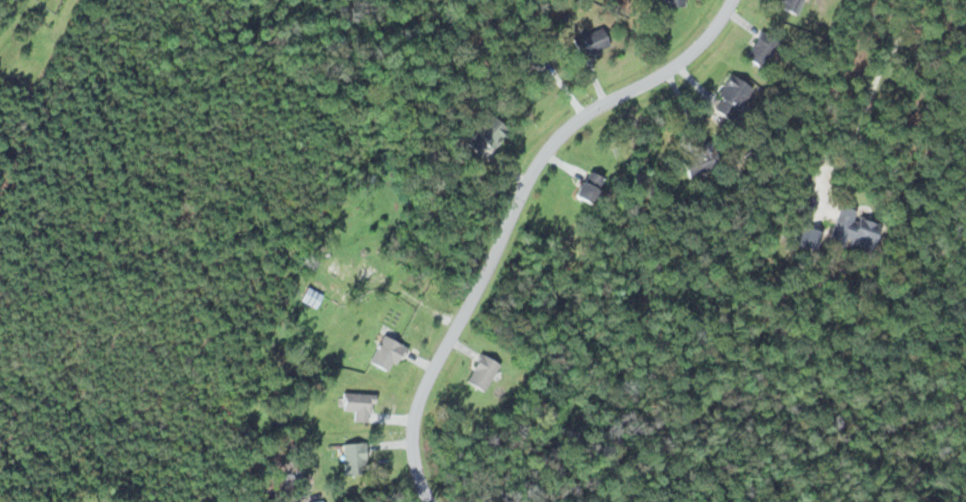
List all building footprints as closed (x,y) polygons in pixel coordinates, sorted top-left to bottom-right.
[(774,6),(797,14),(802,0),(776,0),(774,6)] [(609,44),(601,26),(569,40),(578,58),(609,44)] [(780,44),(769,34),(749,58),(761,68),(780,44)] [(461,140),(479,157),(505,130),(487,113),(461,140)] [(688,178),(714,165),(704,146),(679,159),(688,178)] [(588,204),(603,178),(587,169),(572,195),(588,204)] [(837,208),(827,241),(868,254),(879,221),(837,208)] [(404,348),(384,334),(367,360),(387,373),(404,348)] [(484,391),(498,363),(478,353),(464,382),(484,391)] [(341,410),(352,410),(352,422),(371,422),(371,392),(341,392),(341,410)] [(341,468),(361,471),(365,445),(346,442),(341,468)]
